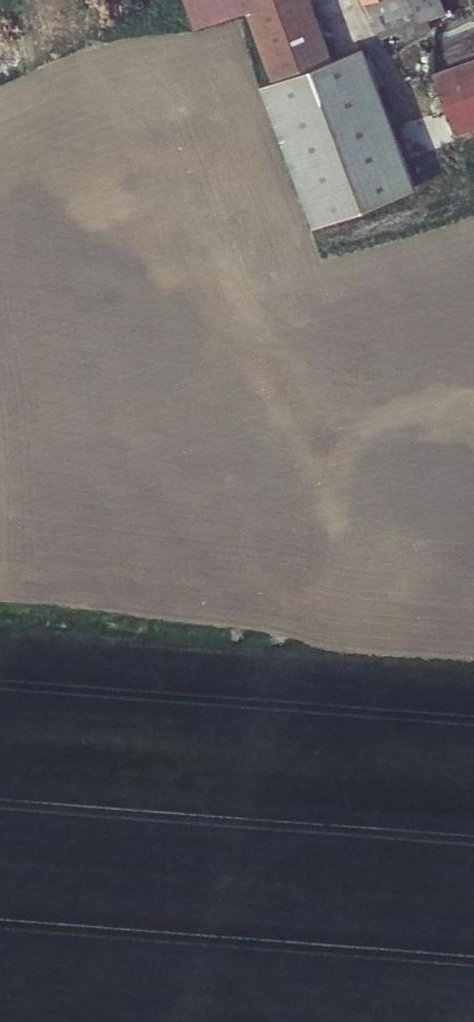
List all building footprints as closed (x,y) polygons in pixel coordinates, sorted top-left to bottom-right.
[(192,17),(232,0),(185,0),(192,17)] [(318,0),(244,0),(271,63),(333,35),(318,0)] [(375,24),(428,0),(364,0),(375,24)] [(430,59),(453,116),(473,108),(473,42),(430,59)] [(413,196),(373,53),(266,83),(306,226),(413,196)]
